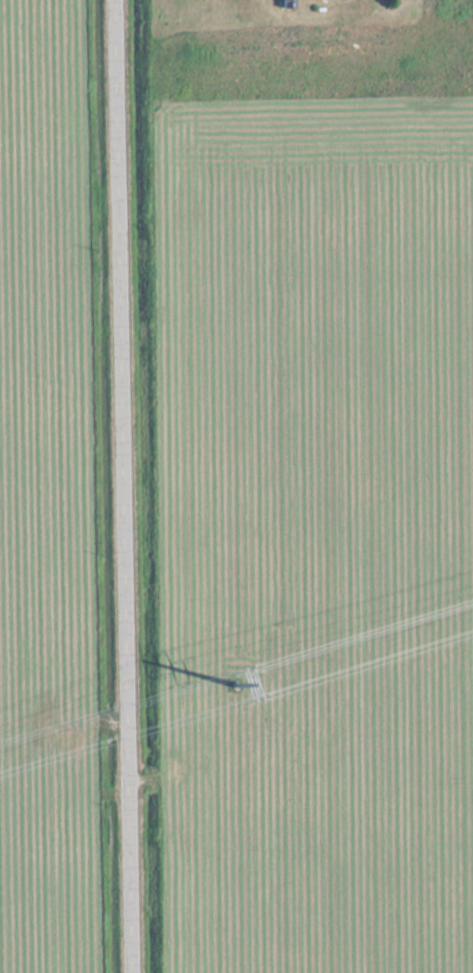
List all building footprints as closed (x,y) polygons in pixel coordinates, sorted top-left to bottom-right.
[(283,8),(299,8),(299,0),(283,0),(283,8)]
